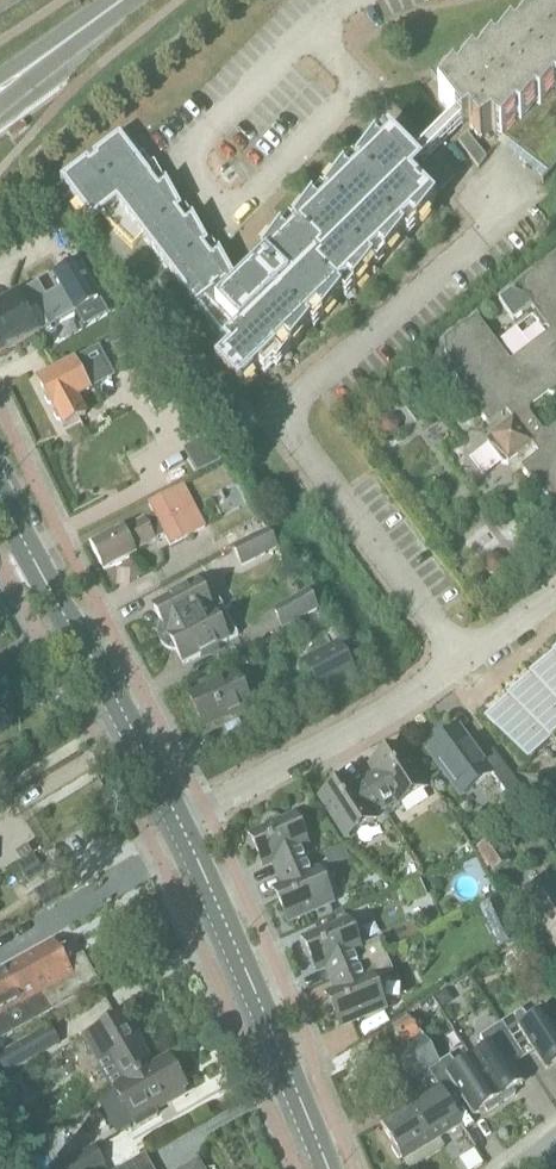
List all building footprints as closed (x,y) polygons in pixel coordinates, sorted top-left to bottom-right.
[(547,1),(528,15),(512,26),(487,42),(464,54),(429,71),(444,91),(438,98),(455,120),(415,160),(422,167),(461,128),(461,129),(468,123),(480,139),(492,130),(495,134),(496,134),(549,175),(555,165),(555,0),(548,0),(547,1)] [(87,161),(60,181),(78,205),(93,224),(101,217),(133,249),(144,239),(170,273),(159,281),(158,280),(157,281),(196,331),(197,330),(196,329),(206,321),(207,322),(208,322),(225,344),(226,346),(224,348),(228,352),(230,354),(217,367),(239,390),(259,369),(286,344),(291,349),(290,350),(291,351),(310,325),(308,323),(317,314),(322,318),(321,319),(322,320),(342,295),(340,292),(349,283),(354,287),(353,288),(354,289),(373,264),(371,261),(380,252),(385,257),(384,258),(385,259),(405,233),(402,231),(412,222),(416,226),(415,227),(417,228),(436,203),(435,202),(433,201),(433,200),(432,199),(414,180),(413,180),(412,179),(423,168),(422,167),(415,160),(389,134),(387,135),(390,138),(391,139),(382,149),(380,147),(376,142),(375,142),(356,166),(359,169),(350,179),(349,178),(345,173),(344,172),(325,197),(327,199),(329,201),(319,210),(318,209),(314,204),(313,204),(312,203),(293,227),(296,230),(297,231),(287,240),(286,240),(282,235),(282,234),(281,233),(281,234),(262,258),(265,262),(256,271),(254,273),(240,287),(237,290),(232,283),(235,281),(235,279),(220,252),(218,253),(219,254),(213,259),(212,258),(205,249),(209,246),(208,244),(207,243),(193,218),(192,218),(192,220),(186,224),(185,223),(178,213),(182,210),(181,209),(167,183),(165,183),(166,185),(160,189),(159,190),(151,179),(152,179),(138,160),(120,136),(92,157),(95,160),(90,164),(87,161)] [(53,325),(74,313),(99,298),(78,263),(78,261),(53,275),(61,288),(46,297),(38,283),(36,284),(0,304),(0,356),(53,325)] [(549,275),(543,267),(522,283),(524,298),(511,292),(499,302),(513,320),(531,306),(534,310),(534,311),(533,315),(543,327),(547,327),(547,328),(551,332),(511,363),(483,326),(471,335),(465,327),(444,343),(446,358),(457,372),(455,376),(473,399),(477,399),(482,405),(480,414),(489,425),(507,412),(513,420),(498,432),(489,439),(488,445),(502,463),(508,464),(517,457),(532,445),(539,454),(521,467),(530,478),(539,480),(544,487),(545,488),(544,492),(555,508),(555,270),(549,275)] [(98,347),(74,360),(74,359),(36,380),(44,394),(43,399),(46,405),(50,405),(53,411),(52,416),(55,421),(59,422),(62,427),(84,415),(74,395),(113,374),(98,347)] [(155,410),(170,401),(157,376),(141,384),(155,410)] [(394,417),(386,416),(379,421),(378,430),(383,436),(391,437),(398,432),(399,423),(394,417)] [(220,462),(204,439),(184,451),(198,473),(220,462)] [(153,514),(144,519),(122,530),(121,528),(89,545),(103,571),(135,554),(134,551),(153,541),(159,552),(169,547),(170,548),(196,535),(208,528),(185,485),(147,504),(153,514)] [(268,532),(234,550),(243,567),(277,549),(268,532)] [(484,568),(489,576),(497,576),(504,570),(505,562),(500,555),(491,555),(485,560),(484,568)] [(160,641),(224,608),(209,580),(198,585),(154,608),(162,623),(159,628),(158,632),(159,637),(160,641)] [(308,594),(275,612),(283,629),(317,611),(308,594)] [(224,608),(160,641),(161,642),(163,646),(167,648),(171,650),(176,651),(184,666),(228,642),(239,636),(224,608)] [(303,661),(302,661),(321,695),(356,675),(338,642),(337,642),(303,661)] [(552,662),(548,658),(531,673),(555,699),(555,658),(552,662)] [(531,673),(529,676),(533,680),(529,684),(525,680),(509,696),(552,739),(555,735),(555,699),(531,673)] [(250,705),(237,676),(189,698),(203,727),(250,705)] [(552,739),(509,696),(506,698),(511,702),(507,706),(502,702),(487,718),(532,760),(548,744),(547,743),(551,740),(552,739)] [(508,797),(520,787),(494,752),(483,760),(459,729),(428,752),(461,797),(492,775),(508,797)] [(377,775),(366,782),(382,809),(394,801),(397,806),(426,788),(400,748),(379,761),(382,766),(374,770),(377,775)] [(382,809),(366,782),(355,789),(352,785),(344,790),(341,785),(321,798),(347,839),(375,821),(372,816),(382,809)] [(537,814),(543,821),(555,812),(555,801),(537,814)] [(278,875),(307,863),(302,850),(307,848),(294,817),(280,823),(277,820),(273,818),(268,819),(264,822),(263,826),(263,831),(250,837),(260,859),(264,857),(268,865),(273,863),(278,875)] [(509,864),(494,839),(478,849),(493,874),(509,864)] [(34,857),(19,867),(29,882),(44,871),(34,857)] [(539,867),(545,876),(553,888),(555,885),(555,864),(552,858),(539,867)] [(307,863),(278,875),(284,888),(279,890),(283,898),(278,900),(287,922),(331,903),(318,872),(313,875),(307,863)] [(554,889),(553,888),(545,876),(521,891),(531,905),(528,906),(555,947),(555,892),(554,889)] [(400,889),(407,906),(427,898),(419,880),(400,889)] [(52,883),(42,888),(51,904),(61,899),(52,883)] [(500,899),(478,909),(488,930),(510,919),(500,899)] [(331,980),(384,958),(378,944),(360,952),(347,923),(303,941),(313,964),(318,962),(321,970),(326,968),(331,980)] [(51,943),(2,970),(32,1023),(98,987),(81,957),(64,966),(51,943)] [(543,970),(552,964),(543,949),(534,955),(543,970)] [(384,958),(331,980),(336,993),(332,995),(335,1003),(330,1005),(340,1028),(384,1009),(371,980),(390,972),(384,958)] [(2,970),(0,971),(0,1041),(32,1023),(2,970)] [(447,990),(435,998),(443,1010),(454,1002),(447,990)] [(59,1025),(71,1017),(65,1006),(52,1014),(59,1025)] [(520,1053),(532,1046),(547,1069),(555,1064),(555,1028),(547,1013),(532,1022),(522,1011),(501,1024),(520,1053)] [(156,1065),(142,1041),(143,1040),(134,1024),(132,1025),(125,1013),(121,1015),(90,1033),(82,1038),(97,1063),(98,1069),(100,1076),(104,1081),(108,1087),(113,1091),(122,1085),(123,1086),(152,1068),(152,1067),(156,1065)] [(423,1039),(418,1031),(417,1031),(410,1021),(395,1031),(405,1048),(399,1052),(399,1053),(423,1039)] [(487,1051),(473,1060),(502,1105),(514,1096),(512,1092),(523,1085),(508,1061),(520,1053),(501,1024),(480,1038),(487,1051)] [(399,1052),(398,1053),(387,1035),(368,1047),(397,1093),(400,1091),(411,1085),(430,1071),(441,1064),(440,1063),(439,1064),(419,1030),(418,1031),(423,1039),(399,1053),(399,1052)] [(41,1055),(30,1037),(0,1055),(0,1067),(6,1077),(41,1055)] [(449,1057),(440,1063),(441,1064),(430,1071),(438,1086),(437,1086),(438,1088),(446,1101),(459,1092),(475,1116),(486,1108),(489,1113),(502,1105),(473,1060),(459,1069),(449,1057)] [(123,1086),(122,1085),(113,1091),(99,1100),(119,1133),(134,1125),(137,1130),(159,1117),(153,1107),(167,1099),(170,1102),(184,1094),(182,1091),(185,1089),(167,1058),(156,1065),(152,1067),(152,1068),(123,1086)] [(411,1085),(400,1091),(409,1106),(381,1123),(380,1124),(395,1147),(392,1149),(398,1159),(401,1157),(404,1161),(404,1160),(443,1136),(420,1099),(438,1088),(437,1086),(438,1086),(430,1071),(411,1085)] [(446,1101),(438,1088),(420,1099),(443,1136),(461,1125),(446,1101)] [(105,1165),(106,1165),(93,1144),(58,1165),(60,1168),(98,1168),(105,1165)] [(145,1156),(122,1168),(153,1168),(145,1156)]
